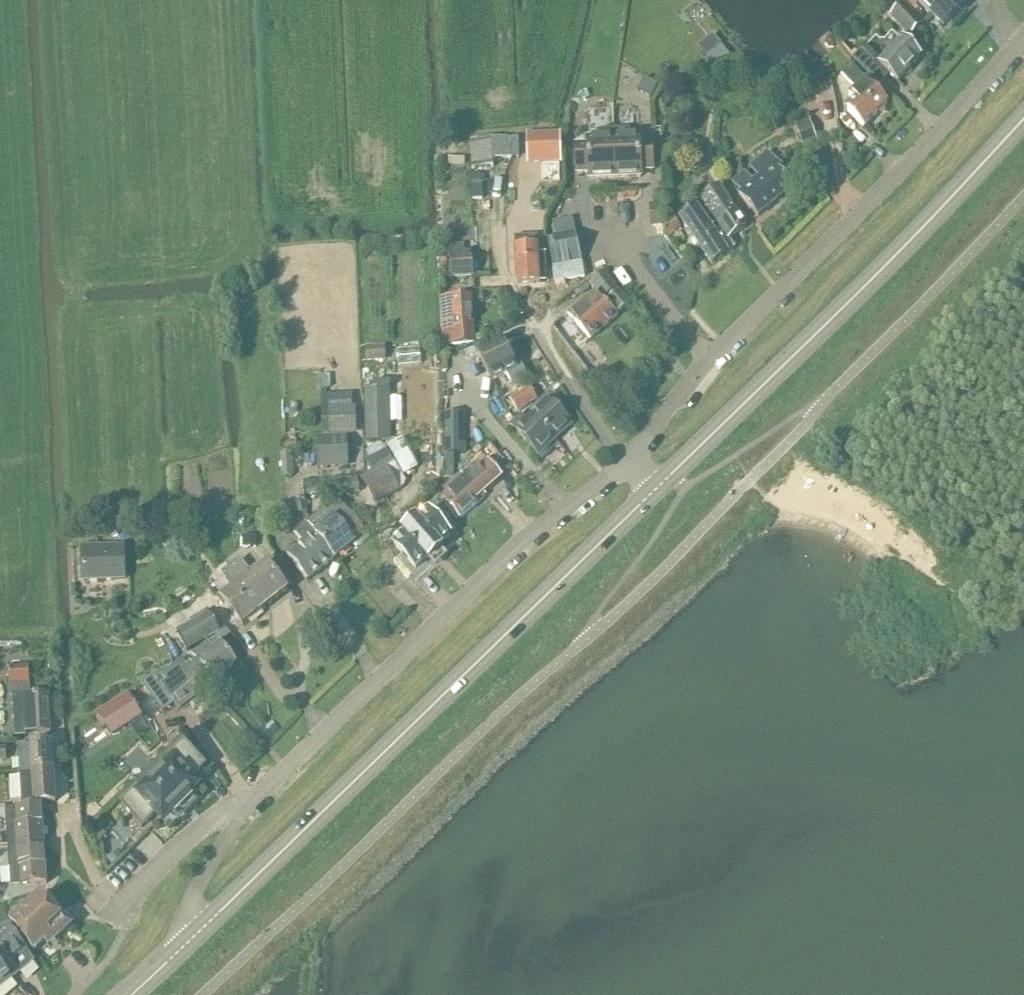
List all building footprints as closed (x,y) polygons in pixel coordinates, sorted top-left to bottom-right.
[(929,14),(944,27),(964,5),(959,0),(914,0),(929,14)] [(904,7),(892,20),(911,39),(924,25),(921,12),(916,7),(917,7),(911,1),(904,7)] [(877,40),(868,50),(881,63),(879,66),(890,75),(899,84),(922,59),(912,50),(917,45),(907,36),(901,42),(892,34),(885,42),(883,40),(880,43),(877,40)] [(706,58),(721,46),(713,36),(698,48),(706,58)] [(827,40),(826,43),(825,45),(828,50),(834,49),(837,44),(834,39),(833,39),(827,40)] [(853,61),(853,62),(866,75),(867,74),(874,65),(861,53),(859,56),(853,61)] [(866,78),(852,65),(842,75),(856,89),(849,96),(857,103),(849,112),(864,127),(887,104),(864,81),(866,78)] [(817,143),(809,121),(797,126),(805,148),(817,143)] [(632,134),(629,131),(616,132),(616,131),(614,131),(614,132),(601,132),(598,136),(598,140),(589,141),(589,147),(577,147),(579,175),(584,175),(584,173),(591,173),(591,180),(643,178),(642,171),(649,171),(649,172),(655,172),(653,144),(641,145),(641,139),(633,139),(632,134)] [(560,134),(528,135),(529,163),(561,162),(560,134)] [(786,173),(769,154),(751,170),(752,171),(749,173),(751,175),(754,172),(759,178),(753,184),(749,180),(751,178),(748,174),(746,175),(745,175),(734,185),(742,194),(739,196),(759,218),(793,188),(782,176),(786,173)] [(481,175),(471,176),(472,201),(483,200),(481,175)] [(701,200),(719,227),(728,241),(747,228),(720,188),(701,200)] [(653,206),(651,206),(651,208),(651,227),(663,227),(663,194),(653,194),(653,206)] [(734,250),(728,241),(719,227),(713,231),(698,209),(681,221),(712,266),(734,250)] [(680,228),(674,219),(664,227),(664,228),(664,232),(668,237),(680,228)] [(573,220),(552,224),(555,238),(556,241),(554,242),(559,267),(559,268),(553,269),(556,284),(585,278),(582,262),(575,229),(573,220)] [(530,248),(529,237),(515,238),(517,284),(540,283),(538,247),(530,248)] [(470,262),(469,253),(451,254),(452,280),(474,279),(473,262),(470,262)] [(620,292),(606,273),(590,285),(596,292),(567,315),(590,341),(621,312),(632,304),(621,291),(620,292)] [(472,310),(471,296),(442,298),(446,347),(475,345),(473,310),(472,310)] [(510,337),(479,353),(494,381),(507,374),(512,383),(527,375),(517,356),(511,359),(505,347),(513,342),(510,337)] [(387,361),(386,346),(367,347),(368,362),(387,361)] [(422,366),(420,348),(398,351),(399,368),(422,366)] [(537,399),(530,388),(511,400),(518,411),(537,399)] [(374,390),(365,390),(366,442),(391,441),(390,389),(374,390)] [(533,418),(555,441),(571,425),(557,411),(563,405),(552,393),(540,405),(543,408),(533,418)] [(357,436),(356,394),(328,395),(329,436),(345,437),(357,436)] [(465,414),(444,413),(443,453),(464,454),(465,414)] [(539,455),(555,441),(533,418),(528,423),(521,416),(511,426),(539,455)] [(346,457),(345,437),(329,436),(323,437),(325,459),(346,457)] [(386,450),(365,462),(373,474),(385,467),(393,462),(393,461),(386,450)] [(292,453),(282,454),(283,478),(293,478),(292,453)] [(455,456),(444,456),(444,478),(454,478),(455,456)] [(500,478),(487,462),(465,481),(461,476),(443,493),(446,496),(443,499),(462,520),(486,499),(482,494),(500,478)] [(371,475),(363,479),(376,501),(397,489),(386,470),(385,467),(373,474),(371,475)] [(306,485),(307,497),(323,495),(324,499),(360,494),(358,478),(306,485)] [(307,514),(306,501),(296,502),(297,514),(307,514)] [(317,537),(336,561),(366,537),(339,503),(308,527),(317,537)] [(440,546),(451,535),(430,514),(419,524),(417,523),(404,536),(406,537),(395,548),(417,569),(427,559),(429,561),(442,548),(440,546)] [(309,582),(336,561),(317,537),(308,527),(297,536),(305,546),(290,559),(309,582)] [(256,538),(244,538),(244,547),(256,548),(256,538)] [(81,552),(80,582),(122,583),(123,554),(81,552)] [(240,561),(232,568),(265,610),(288,592),(266,564),(251,576),(240,561)] [(235,589),(222,599),(244,626),(265,610),(232,568),(224,574),(235,589)] [(193,623),(178,632),(181,638),(189,651),(220,633),(219,632),(209,615),(206,611),(191,620),(193,623)] [(209,643),(193,655),(199,663),(214,682),(237,665),(220,644),(217,646),(214,643),(211,646),(209,643)] [(154,675),(141,685),(163,714),(176,705),(180,709),(214,682),(199,663),(194,668),(186,658),(160,679),(158,681),(154,675)] [(31,683),(30,667),(10,668),(11,684),(31,683)] [(131,692),(100,713),(113,732),(144,712),(131,692)] [(51,735),(49,695),(14,697),(16,736),(51,735)] [(23,746),(25,775),(54,772),(52,744),(23,746)] [(138,794),(122,808),(143,830),(157,817),(163,823),(170,816),(175,811),(177,813),(188,802),(185,800),(190,795),(197,789),(192,783),(206,769),(185,747),(169,762),(173,766),(141,798),(138,794)] [(56,803),(54,772),(25,775),(27,805),(56,803)] [(16,809),(6,810),(8,846),(18,846),(18,849),(26,848),(25,843),(32,843),(32,845),(45,844),(42,807),(16,809)] [(18,846),(8,846),(11,887),(21,886),(47,885),(45,856),(45,844),(32,845),(32,843),(25,843),(26,848),(18,849),(18,846)] [(52,912),(42,901),(12,928),(11,928),(13,931),(21,939),(34,954),(65,927),(52,912)] [(0,924),(0,936),(3,939),(10,934),(13,931),(11,928),(12,928),(5,920),(0,924)] [(10,934),(3,939),(0,942),(0,992),(19,977),(12,969),(27,956),(10,934)]
